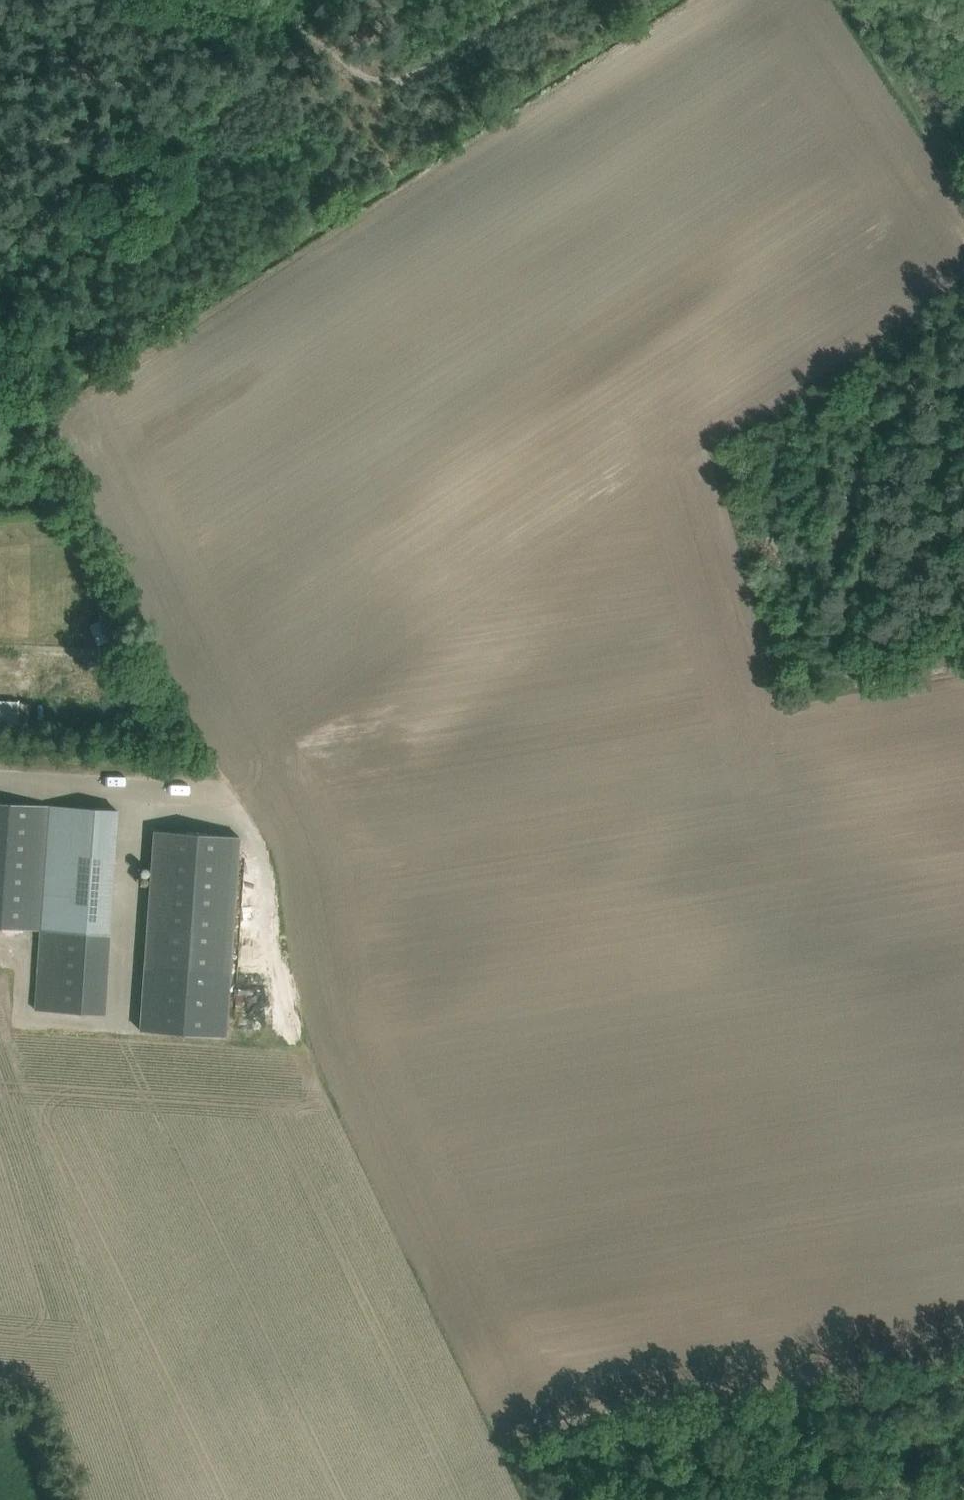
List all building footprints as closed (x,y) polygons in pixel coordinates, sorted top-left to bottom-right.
[(118,636),(107,611),(98,615),(100,619),(88,625),(97,645),(118,636)] [(119,809),(0,802),(0,928),(40,931),(34,1010),(106,1015),(119,809)] [(240,837),(154,831),(140,1031),(226,1036),(240,837)]
